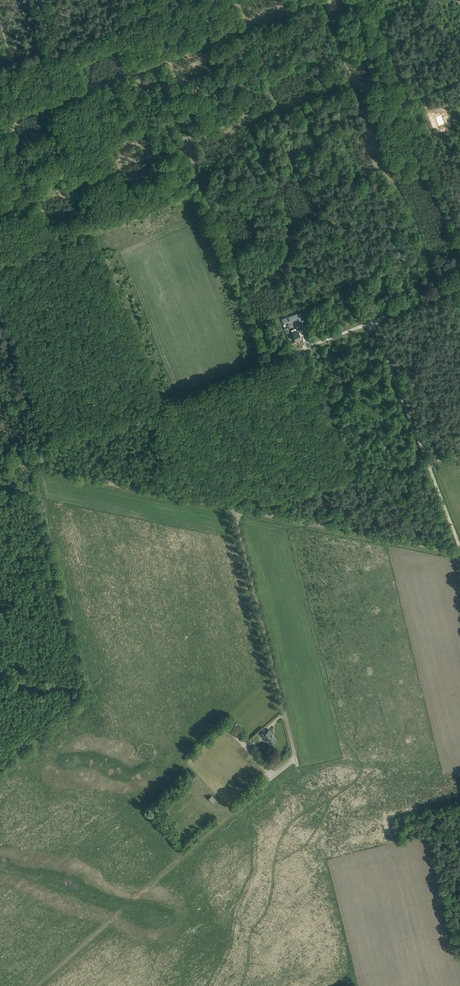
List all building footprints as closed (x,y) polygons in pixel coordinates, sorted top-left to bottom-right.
[(301,313),(288,317),(290,321),(298,318),(299,321),(303,319),(302,317),(301,313)] [(297,332),(293,334),(296,341),(302,339),(301,336),(304,335),(303,335),(302,332),(301,329),(296,330),(297,332)] [(265,738),(271,745),(277,739),(272,734),(272,733),(269,730),(266,732),(264,729),(259,733),(264,738),(265,738)] [(202,791),(200,789),(193,797),(195,799),(202,791)] [(209,797),(196,809),(199,813),(213,801),(209,797)]
